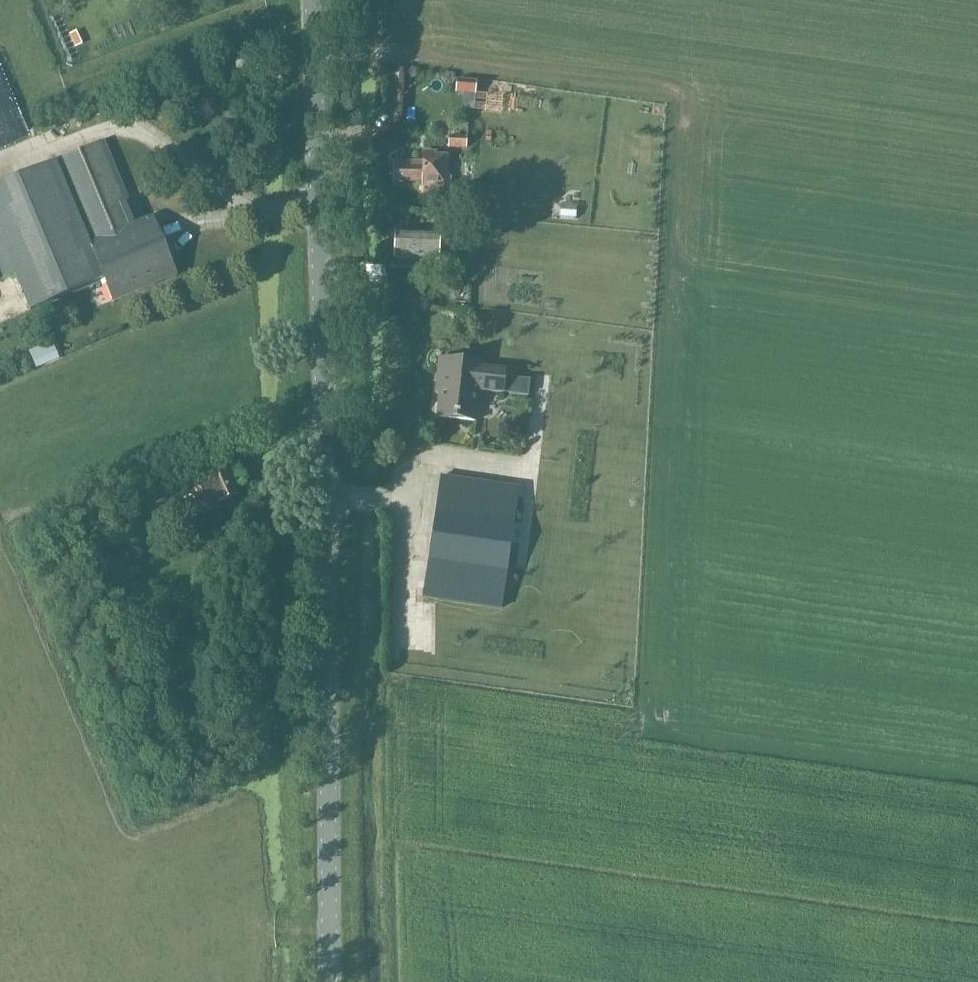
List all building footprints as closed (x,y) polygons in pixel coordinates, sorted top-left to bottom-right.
[(236,59),(237,69),(247,68),(246,59),(236,59)] [(457,81),(456,93),(476,95),(477,83),(457,81)] [(449,136),(449,149),(467,149),(467,136),(449,136)] [(0,281),(15,275),(30,311),(37,308),(104,281),(113,303),(156,285),(154,281),(176,272),(153,217),(146,220),(137,198),(129,201),(104,141),(0,185),(0,280),(0,281)] [(421,194),(450,194),(450,184),(448,184),(448,158),(435,158),(436,152),(423,152),(423,162),(394,162),(394,182),(422,183),(421,194)] [(396,231),(394,257),(455,262),(457,236),(396,231)] [(443,379),(439,416),(477,420),(480,389),(504,391),(506,370),(481,367),(482,364),(441,359),(439,378),(443,379)] [(153,499),(158,511),(192,496),(200,516),(221,507),(219,503),(239,494),(228,468),(208,476),(203,465),(194,468),(183,473),(187,485),(153,499)] [(424,596),(503,608),(516,521),(437,509),(424,596)]
